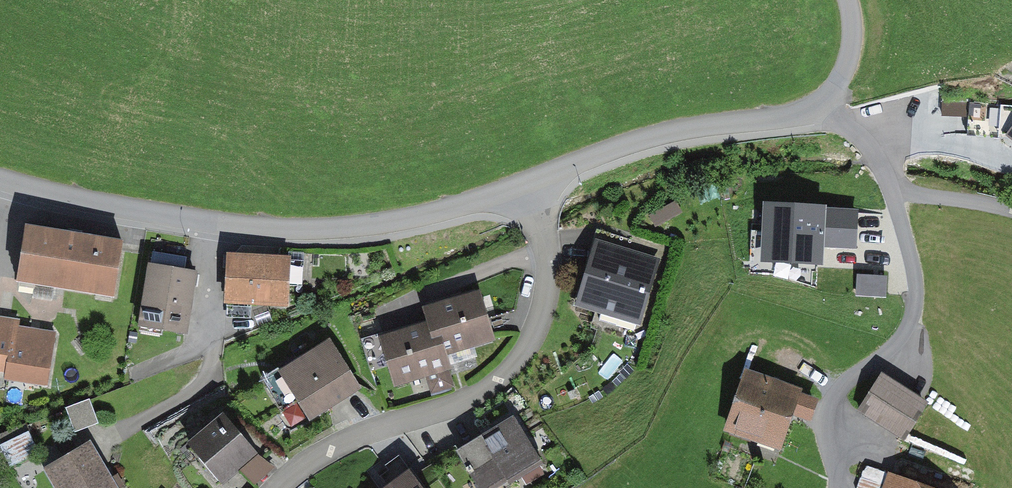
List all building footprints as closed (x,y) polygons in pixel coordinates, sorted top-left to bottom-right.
[(826,254),(858,255),(860,215),(764,212),(762,271),(825,273),(826,254)] [(121,243),(28,228),(20,280),(113,294),(121,243)] [(656,261),(596,244),(579,304),(638,321),(656,261)] [(288,260),(231,256),(228,299),(285,303),(288,260)] [(194,273),(150,266),(141,324),(185,331),(194,273)] [(859,300),(887,301),(888,283),(859,283),(859,300)] [(430,325),(434,336),(438,334),(444,352),(491,337),(477,294),(425,310),(430,325)] [(7,370),(10,353),(14,354),(17,328),(18,321),(0,319),(0,369),(7,370)] [(438,334),(434,336),(430,325),(383,341),(397,383),(430,373),(435,389),(454,383),(444,352),(438,334)] [(54,333),(17,328),(14,354),(10,353),(7,370),(6,378),(46,384),(54,333)] [(329,345),(284,372),(311,415),(356,387),(329,345)] [(817,401),(748,375),(729,427),(779,446),(792,412),(810,419),(817,401)] [(924,403),(883,377),(862,410),(903,435),(924,403)] [(67,414),(75,437),(100,429),(92,405),(67,414)] [(222,419),(192,446),(222,479),(252,452),(222,419)] [(460,451),(483,487),(506,474),(509,480),(537,463),(511,420),(460,451)] [(10,467),(36,458),(31,441),(4,450),(10,467)] [(46,470),(57,487),(113,487),(88,446),(46,470)] [(408,474),(389,487),(418,487),(408,474)] [(892,479),(889,487),(919,487),(892,479)]
